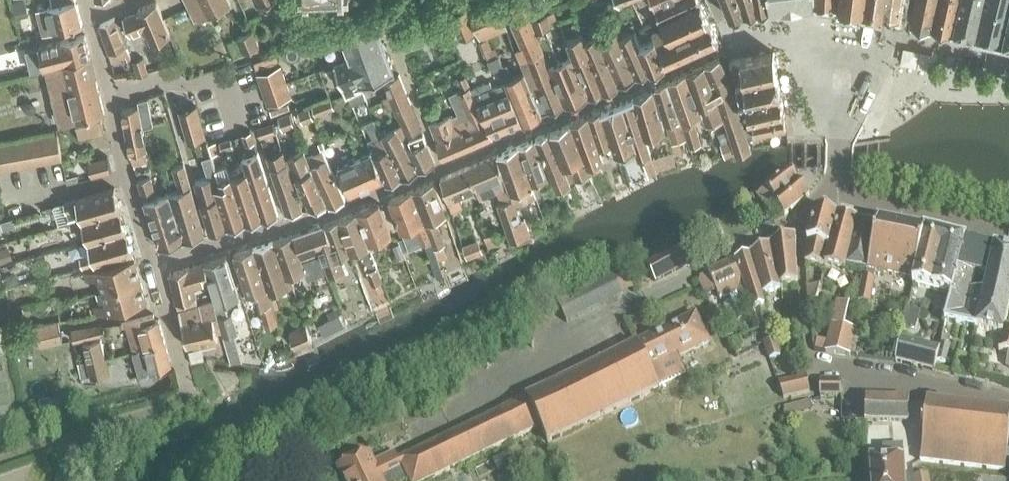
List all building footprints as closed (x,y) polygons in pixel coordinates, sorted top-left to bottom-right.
[(16,18),(29,15),(26,0),(20,0),(13,2),(16,18)] [(37,9),(43,32),(81,22),(75,0),(51,0),(51,3),(52,5),(37,9)] [(189,7),(196,20),(230,4),(228,0),(186,0),(189,7)] [(281,21),(293,16),(286,0),(276,0),(278,4),(274,6),(281,21)] [(523,70),(526,76),(542,113),(564,104),(554,80),(555,80),(535,32),(530,22),(529,20),(529,19),(521,0),(501,0),(510,21),(510,20),(514,29),(531,67),(523,70)] [(530,13),(547,6),(545,0),(525,0),(530,13)] [(664,26),(670,38),(709,22),(698,0),(670,0),(654,8),(660,20),(664,26)] [(730,17),(745,12),(741,0),(723,0),(730,17)] [(745,12),(757,9),(756,0),(741,0),(745,12)] [(757,9),(771,7),(770,0),(756,0),(757,9)] [(863,7),(882,11),(884,0),(864,0),(863,7)] [(882,11),(897,14),(899,0),(884,0),(882,11)] [(937,0),(914,0),(911,19),(932,23),(937,0)] [(952,27),(958,0),(937,0),(932,23),(952,27)] [(976,33),(983,0),(958,0),(952,27),(976,33)] [(1001,39),(1008,3),(1008,0),(983,0),(976,33),(1001,39)] [(123,17),(130,35),(146,28),(152,42),(170,34),(156,1),(136,9),(137,11),(123,17)] [(470,13),(480,39),(507,28),(497,2),(470,13)] [(467,7),(451,13),(455,25),(472,18),(467,7)] [(529,19),(529,20),(530,22),(535,32),(545,28),(558,23),(554,11),(546,14),(529,19)] [(98,24),(111,61),(125,56),(127,59),(130,58),(125,46),(126,46),(114,17),(98,24)] [(373,17),(338,30),(348,58),(384,45),(373,17)] [(709,22),(670,38),(676,58),(717,39),(709,22)] [(609,34),(599,39),(620,83),(633,76),(636,75),(619,36),(613,24),(606,27),(609,34)] [(653,38),(640,44),(649,69),(650,70),(665,64),(664,63),(676,58),(670,38),(664,26),(651,32),(653,38)] [(557,59),(545,28),(535,32),(555,80),(554,80),(564,104),(589,94),(573,54),(557,59)] [(238,36),(245,52),(259,45),(253,30),(238,36)] [(633,30),(619,36),(636,75),(649,69),(640,44),(633,30)] [(43,60),(45,66),(89,57),(83,33),(49,42),(39,44),(43,60)] [(566,38),(573,54),(589,94),(603,89),(583,39),(579,33),(566,38)] [(589,37),(583,39),(603,89),(603,90),(614,86),(620,83),(599,39),(597,40),(595,34),(589,37)] [(384,45),(333,64),(342,87),(357,82),(358,85),(395,71),(392,65),(391,66),(384,45)] [(735,83),(737,83),(736,82),(737,82),(737,81),(777,75),(773,52),(739,58),(729,60),(735,77),(734,78),(735,83)] [(497,66),(504,81),(521,121),(542,113),(526,76),(523,70),(512,75),(507,62),(501,64),(497,54),(493,56),(497,66)] [(493,56),(487,59),(491,69),(497,66),(493,56)] [(89,57),(45,66),(45,67),(59,122),(73,119),(103,112),(89,57)] [(143,58),(133,61),(138,75),(148,72),(143,58)] [(688,70),(702,112),(706,122),(714,119),(724,116),(736,153),(752,148),(747,134),(742,117),(728,76),(720,58),(688,70)] [(257,73),(262,90),(285,81),(280,65),(257,73)] [(126,70),(114,72),(115,79),(127,77),(126,70)] [(668,80),(681,117),(689,144),(701,140),(693,116),(702,112),(688,70),(685,71),(668,80)] [(381,80),(393,108),(409,102),(397,73),(381,80)] [(429,123),(428,124),(442,158),(467,147),(491,137),(478,103),(477,104),(470,88),(465,75),(456,79),(461,90),(456,92),(450,95),(458,114),(454,116),(450,118),(449,115),(429,123)] [(737,82),(736,82),(737,83),(742,99),(780,93),(777,75),(737,81),(737,82)] [(478,85),(470,88),(477,104),(478,103),(491,137),(492,136),(491,134),(521,122),(504,81),(491,86),(489,80),(478,85)] [(668,80),(653,88),(673,150),(674,153),(682,151),(679,140),(687,137),(680,117),(668,80)] [(285,81),(262,90),(267,103),(290,95),(285,81)] [(347,95),(352,104),(365,97),(361,89),(347,95)] [(650,89),(634,96),(646,136),(664,130),(650,89)] [(742,99),(737,100),(742,117),(783,110),(780,93),(742,99)] [(634,96),(620,102),(635,146),(639,157),(651,153),(646,136),(634,96)] [(147,98),(137,100),(138,106),(139,111),(142,128),(153,126),(147,98)] [(313,104),(317,115),(334,108),(331,98),(313,104)] [(384,129),(381,130),(402,176),(415,170),(406,149),(400,137),(420,128),(409,102),(393,108),(399,123),(394,125),(395,128),(385,132),(384,129)] [(620,102),(601,110),(613,143),(612,143),(616,154),(617,153),(635,146),(620,102)] [(207,136),(198,105),(180,110),(189,141),(207,136)] [(121,109),(129,152),(132,164),(148,161),(142,128),(139,111),(138,106),(121,109)] [(298,111),(303,123),(314,119),(309,107),(298,111)] [(587,115),(570,122),(587,166),(602,160),(598,148),(612,143),(613,143),(601,110),(595,112),(587,115)] [(783,110),(742,117),(747,134),(754,133),(755,134),(785,128),(783,110)] [(279,117),(283,130),(295,126),(291,113),(279,117)] [(75,123),(78,138),(103,132),(100,117),(75,123)] [(402,176),(381,130),(379,132),(373,118),(364,122),(372,137),(366,140),(385,182),(402,176)] [(257,128),(260,138),(276,131),(272,122),(257,128)] [(570,122),(549,131),(565,167),(569,165),(575,180),(590,174),(587,166),(570,122)] [(242,133),(245,145),(254,142),(250,131),(242,133)] [(565,167),(549,131),(534,138),(555,192),(571,185),(563,167),(565,167)] [(406,149),(415,170),(435,161),(426,140),(425,140),(422,132),(408,138),(412,146),(406,149)] [(56,134),(44,137),(49,162),(61,159),(56,134)] [(44,137),(31,140),(35,164),(49,162),(44,137)] [(220,140),(223,150),(233,146),(231,137),(220,140)] [(533,139),(518,145),(535,193),(542,191),(543,193),(552,190),(533,139)] [(31,140),(17,142),(23,167),(35,164),(31,140)] [(17,142),(4,145),(9,170),(23,167),(17,142)] [(216,142),(208,144),(209,146),(209,147),(211,155),(212,155),(220,153),(216,142)] [(4,145),(0,146),(0,172),(9,170),(4,145)] [(513,198),(500,203),(497,204),(509,237),(525,231),(527,234),(529,232),(524,217),(521,218),(514,201),(535,193),(518,145),(495,154),(504,175),(508,188),(513,198)] [(310,165),(306,157),(303,150),(287,156),(290,164),(309,209),(326,206),(309,166),(310,165)] [(322,150),(306,157),(310,165),(329,205),(344,198),(322,150)] [(673,150),(653,157),(657,169),(677,163),(674,153),(673,150)] [(266,156),(285,213),(302,210),(282,151),(266,156)] [(241,156),(246,171),(262,218),(277,214),(257,152),(241,156)] [(350,161),(337,167),(348,193),(382,179),(371,152),(354,160),(352,155),(348,157),(350,161)] [(495,154),(467,166),(475,187),(479,198),(496,192),(500,203),(513,198),(508,188),(504,175),(495,154)] [(207,176),(194,180),(209,232),(226,227),(217,197),(214,187),(221,185),(216,168),(212,155),(211,155),(202,158),(207,176)] [(86,162),(91,178),(110,171),(105,156),(86,162)] [(179,188),(169,191),(185,239),(205,233),(183,162),(171,166),(174,175),(175,174),(179,188)] [(215,187),(214,187),(217,197),(226,227),(227,226),(245,222),(231,176),(230,176),(227,165),(216,168),(221,185),(215,187)] [(467,166),(439,178),(448,202),(451,211),(464,206),(460,197),(459,193),(475,187),(467,166)] [(246,171),(231,176),(245,222),(262,218),(246,171)] [(755,195),(766,208),(772,203),(783,216),(808,195),(788,172),(765,187),(755,195)] [(137,178),(138,181),(141,192),(143,195),(155,191),(151,175),(137,178)] [(433,181),(413,188),(423,221),(433,246),(444,242),(435,218),(445,214),(433,181)] [(78,208),(81,220),(120,208),(114,186),(75,198),(63,202),(66,212),(78,208)] [(423,221),(413,188),(387,198),(388,201),(399,230),(414,224),(421,242),(423,241),(437,276),(444,272),(433,246),(423,221)] [(185,239),(169,191),(144,199),(159,246),(185,239)] [(551,204),(555,214),(565,210),(560,200),(551,204)] [(378,202),(355,211),(367,243),(390,234),(378,202)] [(84,228),(87,241),(127,230),(120,208),(81,220),(70,223),(72,232),(84,228)] [(823,267),(823,265),(833,215),(813,210),(805,242),(803,264),(823,267)] [(355,211),(338,217),(351,252),(359,249),(371,282),(381,278),(367,243),(355,211)] [(823,265),(841,269),(852,219),(836,216),(833,215),(823,265)] [(323,223),(293,234),(301,260),(320,253),(326,269),(327,274),(345,268),(340,256),(351,252),(338,217),(323,223)] [(845,266),(865,270),(876,224),(875,224),(852,219),(841,269),(844,270),(845,266)] [(865,270),(913,280),(924,232),(915,230),(876,222),(875,224),(876,224),(865,270)] [(483,229),(489,246),(500,242),(494,225),(483,229)] [(706,234),(712,247),(723,242),(716,229),(706,234)] [(127,230),(87,241),(91,253),(79,257),(82,266),(93,262),(94,263),(133,251),(127,230)] [(913,280),(912,286),(927,290),(949,296),(964,243),(943,237),(924,232),(913,280)] [(293,234),(272,240),(284,277),(289,276),(304,270),(305,275),(326,269),(320,253),(301,260),(293,234)] [(404,237),(399,239),(400,243),(403,251),(409,249),(404,237)] [(794,237),(770,246),(779,284),(796,284),(794,237)] [(478,238),(463,244),(463,245),(465,251),(467,256),(483,250),(478,238)] [(272,240),(252,246),(267,293),(291,285),(289,276),(284,277),(272,240)] [(400,243),(393,245),(398,258),(405,255),(403,251),(400,243)] [(943,322),(975,330),(994,250),(964,243),(949,296),(943,322)] [(1,262),(12,259),(8,245),(0,248),(0,259),(1,262)] [(625,270),(635,290),(688,265),(679,245),(625,270)] [(267,293),(252,246),(231,253),(245,294),(255,292),(265,323),(275,320),(267,293)] [(770,246),(748,256),(761,296),(781,290),(779,284),(770,246)] [(975,330),(1001,335),(997,351),(1007,353),(1004,365),(1008,366),(1008,325),(1005,324),(1008,307),(1008,254),(994,250),(975,330)] [(213,299),(220,330),(222,329),(223,334),(222,334),(229,361),(232,360),(240,358),(234,332),(236,332),(231,312),(227,312),(225,301),(238,296),(225,254),(204,261),(209,282),(210,282),(215,298),(213,299)] [(98,278),(101,290),(141,278),(135,256),(95,268),(96,269),(84,272),(87,281),(98,278)] [(744,289),(749,302),(752,310),(759,308),(760,312),(759,313),(762,321),(769,319),(761,296),(748,256),(732,262),(744,289)] [(167,272),(177,310),(198,304),(194,286),(209,282),(204,261),(167,272)] [(741,304),(749,302),(744,289),(732,262),(731,261),(705,273),(706,274),(715,292),(718,299),(735,292),(741,304)] [(12,273),(6,275),(8,285),(19,282),(18,276),(12,273)] [(555,303),(565,323),(620,297),(611,277),(555,303)] [(857,302),(871,305),(875,279),(861,277),(857,302)] [(141,278),(101,290),(105,301),(93,304),(96,314),(108,310),(108,312),(148,300),(141,278)] [(805,286),(806,301),(814,300),(818,285),(805,286)] [(215,331),(220,330),(213,299),(198,304),(177,310),(185,345),(216,336),(215,331)] [(824,350),(847,356),(853,328),(843,326),(847,304),(835,301),(824,350)] [(22,306),(13,306),(13,314),(22,314),(22,306)] [(720,307),(713,310),(717,318),(724,315),(720,307)] [(138,318),(120,323),(121,326),(125,325),(132,351),(166,342),(159,318),(155,319),(154,313),(138,318)] [(318,324),(324,335),(344,324),(339,313),(318,324)] [(396,461),(401,470),(406,480),(429,480),(538,428),(546,444),(658,389),(657,387),(686,373),(679,359),(710,344),(696,315),(637,344),(396,461)] [(37,325),(41,345),(63,341),(59,320),(37,325)] [(71,327),(74,340),(106,333),(103,323),(71,327)] [(288,332),(295,348),(313,340),(306,324),(288,332)] [(29,327),(16,330),(20,349),(34,346),(29,327)] [(82,343),(87,363),(106,358),(101,338),(82,343)] [(738,338),(731,342),(736,353),(743,349),(738,338)] [(763,342),(769,360),(781,356),(775,338),(763,342)] [(814,349),(824,350),(826,341),(816,339),(814,349)] [(894,361),(933,371),(935,361),(939,349),(899,339),(894,361)] [(166,342),(132,351),(138,372),(144,370),(145,374),(154,372),(153,367),(171,362),(166,342)] [(940,344),(939,349),(935,361),(945,364),(949,347),(940,344)] [(87,361),(77,363),(81,377),(90,375),(91,377),(110,372),(106,358),(87,363),(87,361)] [(804,376),(791,379),(795,395),(808,392),(804,376)] [(795,395),(791,379),(777,383),(781,399),(795,395)] [(819,381),(819,396),(839,396),(839,381),(819,381)] [(66,398),(50,403),(51,408),(67,403),(66,398)] [(864,421),(907,422),(907,399),(865,398),(864,421)] [(1008,469),(1008,451),(1006,451),(1008,427),(1008,409),(926,399),(919,462),(1004,472),(1004,470),(1008,469)] [(782,408),(785,418),(812,411),(809,400),(782,408)] [(871,480),(904,480),(902,460),(901,460),(901,446),(882,448),(883,461),(869,462),(871,480)] [(396,461),(391,464),(388,456),(373,464),(368,454),(337,469),(342,480),(381,480),(401,470),(396,461)]
